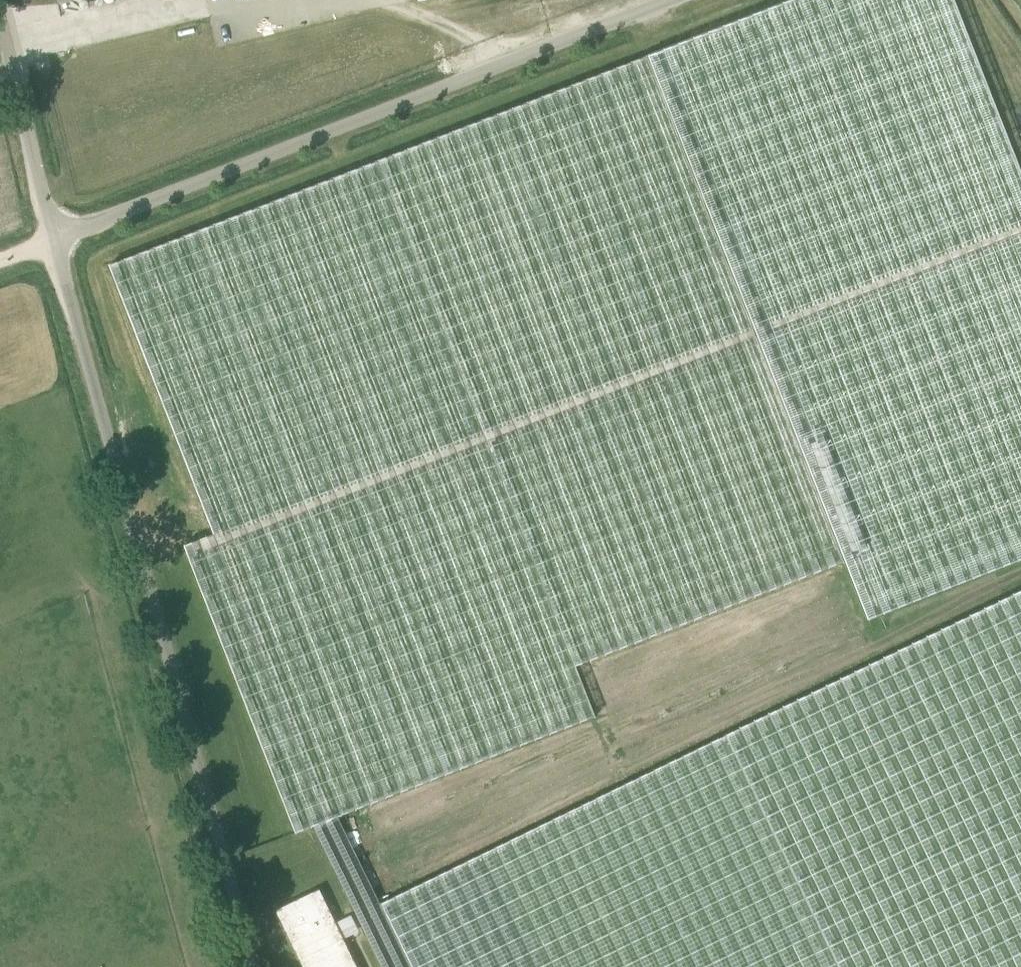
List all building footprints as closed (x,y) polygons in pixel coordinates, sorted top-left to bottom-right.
[(648,56),(110,266),(214,534),(184,545),(296,833),(313,826),(338,817),(595,718),(576,667),(844,562),(865,618),(1020,557),(1020,177),(955,8),(952,0),(793,0),(732,24),(648,56)] [(380,904),(411,966),(1020,966),(1020,591),(380,904)] [(380,904),(338,817),(313,826),(382,966),(411,966),(380,904)] [(320,889),(276,911),(303,966),(357,966),(320,889)]
